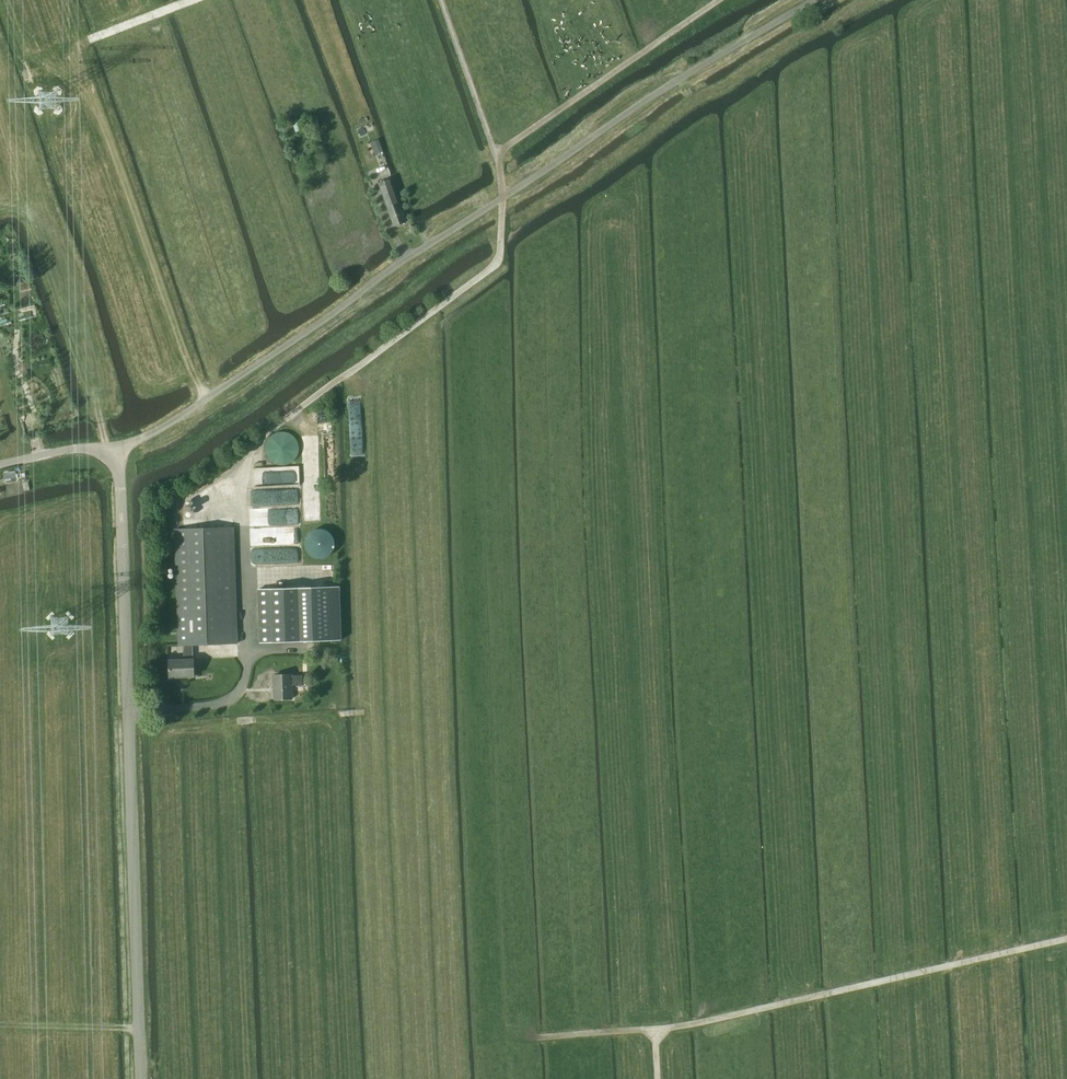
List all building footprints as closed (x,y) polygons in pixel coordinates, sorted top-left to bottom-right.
[(306,129),(303,118),(293,121),(296,132),(306,129)] [(393,177),(378,182),(394,226),(406,221),(391,181),(394,180),(393,177)] [(286,432),(284,432),(281,432),(279,432),(276,433),(273,434),(271,436),(269,438),(267,441),(266,443),(266,446),(266,449),(266,451),(266,454),(267,456),(269,459),(271,461),(273,463),(276,464),(279,465),(281,465),(284,465),(286,465),(289,464),(291,463),(294,461),(296,459),(297,456),(298,454),(299,451),(299,449),(299,446),(298,443),(297,441),(296,438),(294,436),(291,434),(289,433),(286,432)] [(238,643),(232,526),(174,529),(179,645),(184,645),(184,659),(169,660),(170,677),(194,676),(193,659),(193,645),(238,643)] [(340,586),(257,589),(259,643),(342,640),(340,586)] [(292,675),(292,674),(273,674),(274,700),(293,699),(293,685),(303,685),(302,675),(292,675)]
